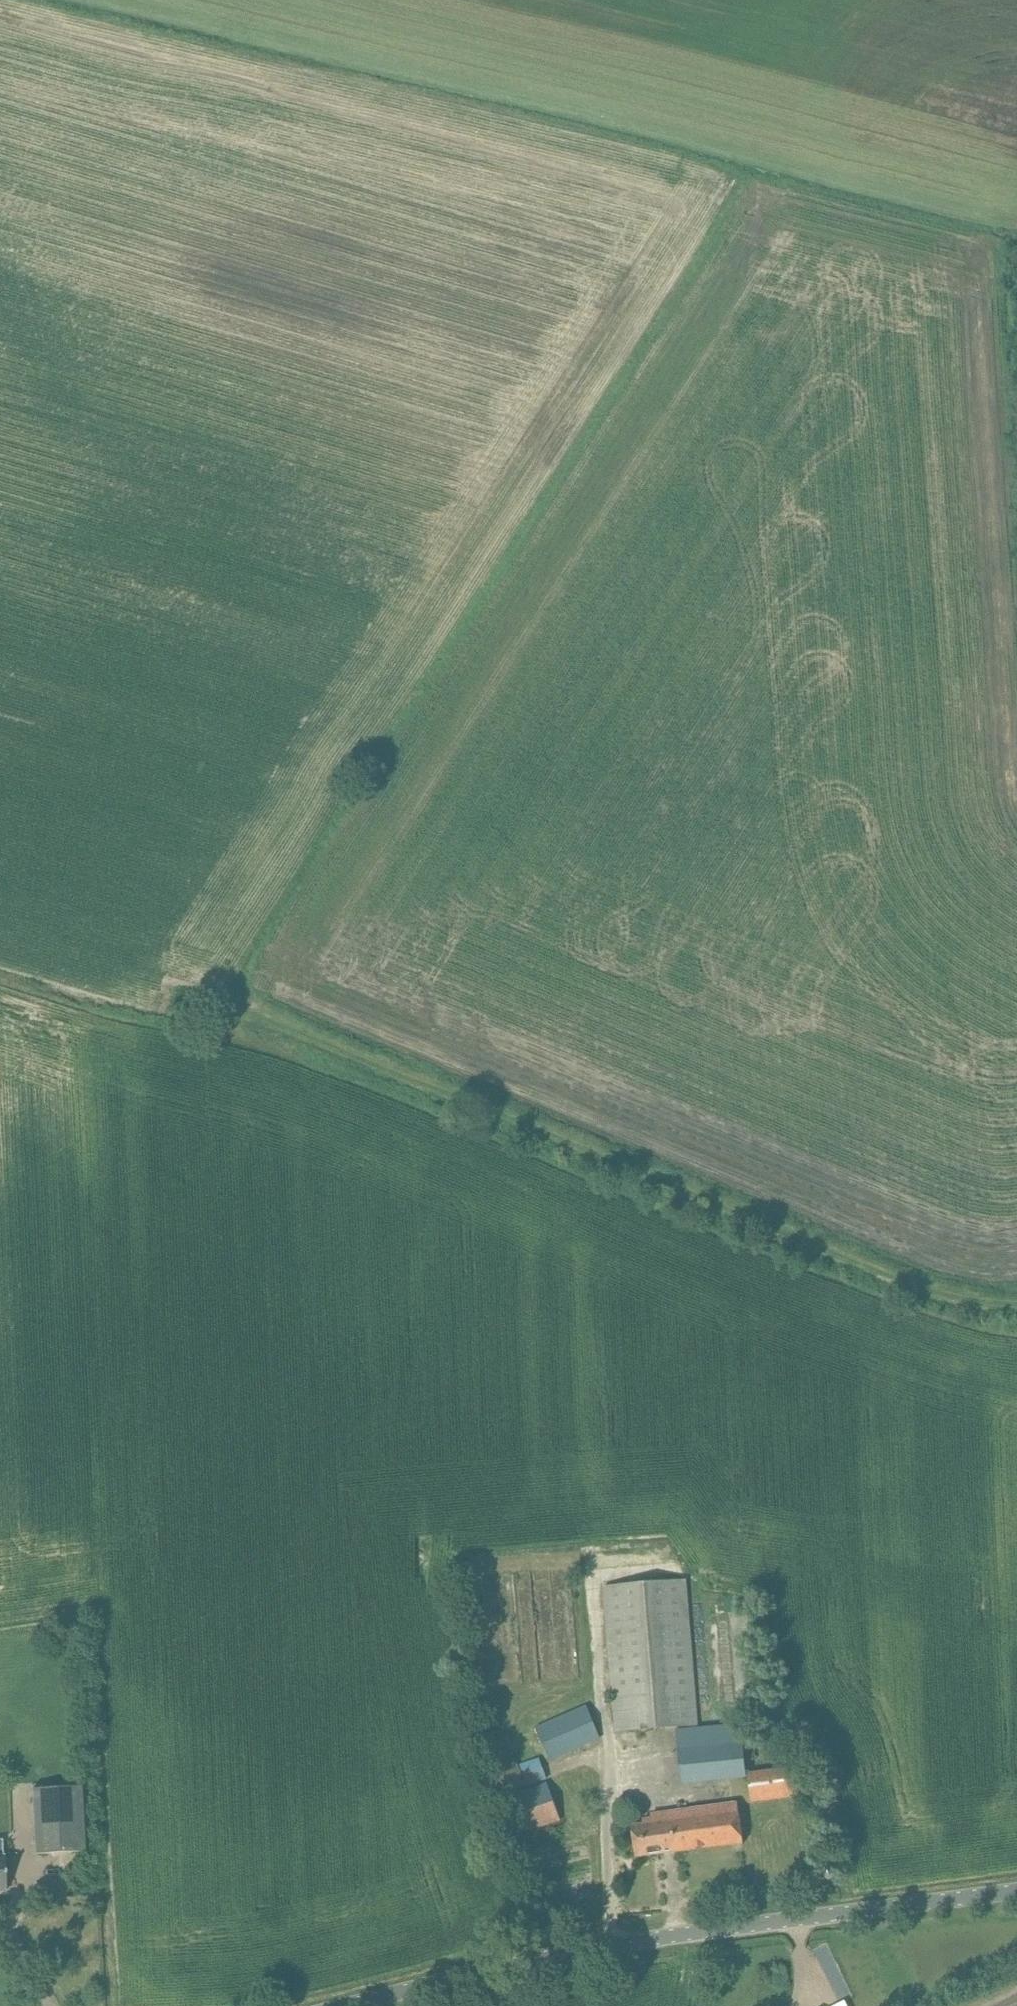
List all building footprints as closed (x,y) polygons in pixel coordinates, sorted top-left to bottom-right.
[(697,1724),(686,1580),(604,1587),(616,1731),(697,1724)] [(536,1728),(549,1760),(600,1738),(586,1706),(536,1728)] [(539,1759),(521,1765),(527,1785),(546,1779),(539,1759)] [(748,1773),(752,1802),(799,1795),(795,1767),(748,1773)] [(560,1819),(547,1783),(514,1795),(512,1791),(505,1794),(506,1798),(508,1797),(521,1833),(560,1819)] [(34,1791),(33,1791),(37,1857),(87,1854),(83,1788),(34,1791)] [(644,1823),(632,1825),(636,1857),(743,1842),(738,1803),(651,1814),(652,1817),(643,1819),(644,1823)]
